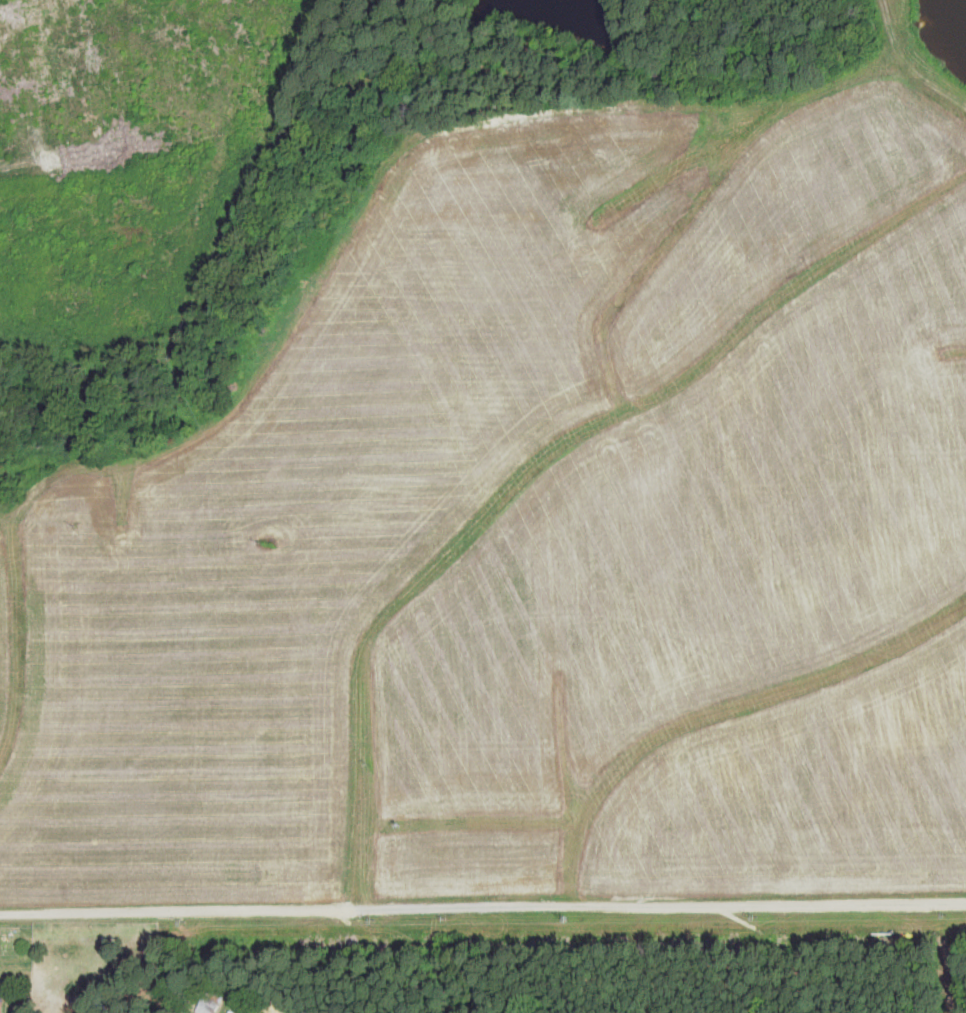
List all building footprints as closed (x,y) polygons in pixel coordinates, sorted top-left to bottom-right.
[(201,1012),(212,1012),(224,1000),(212,990),(195,1008),(201,1012)]
